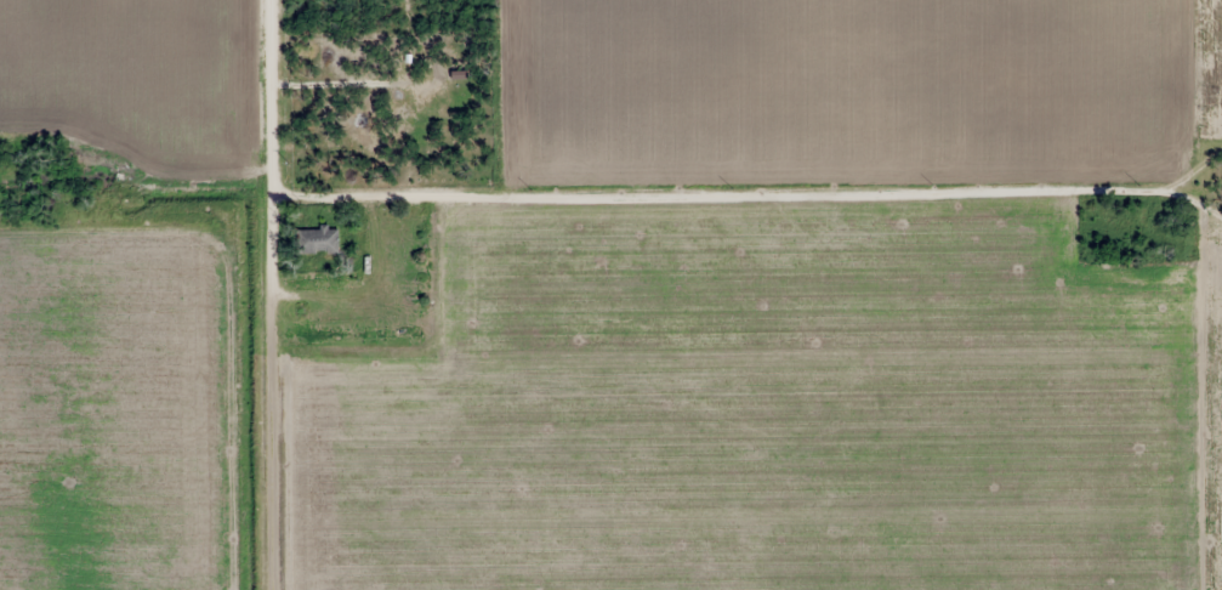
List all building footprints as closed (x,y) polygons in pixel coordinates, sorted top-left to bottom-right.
[(338,253),(338,228),(297,228),(297,253),(338,253)]
